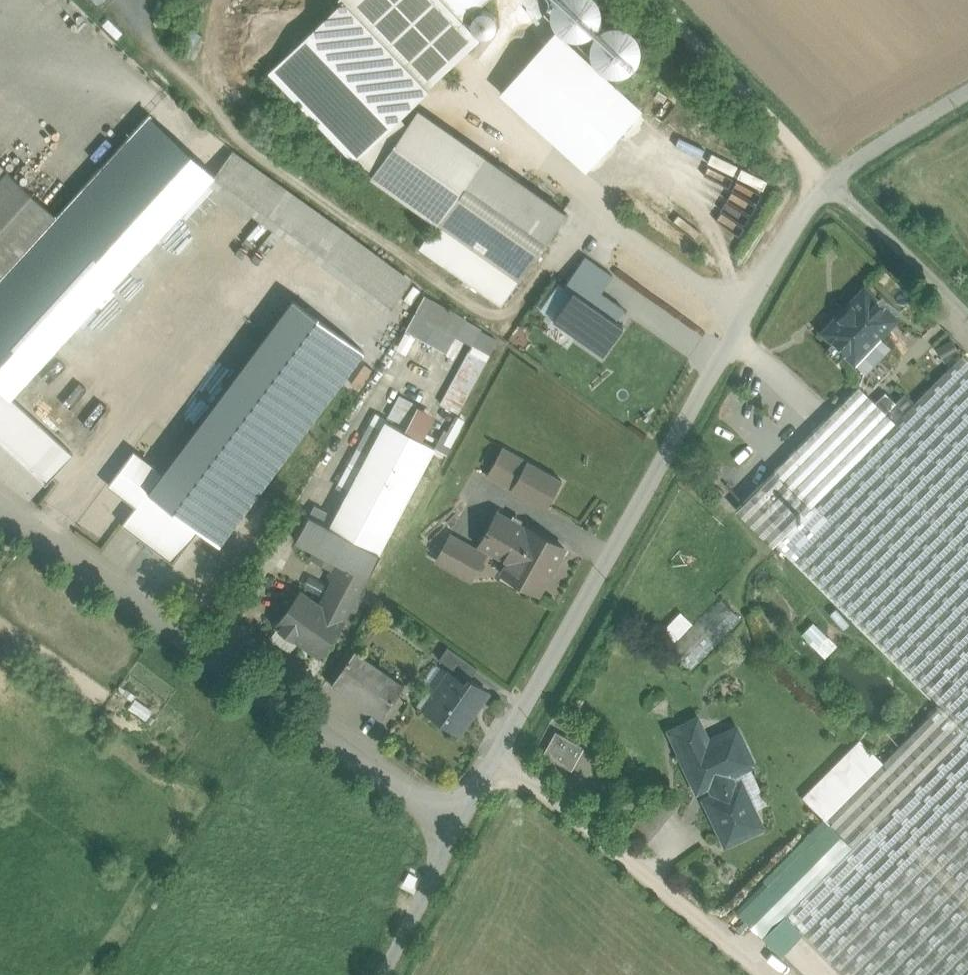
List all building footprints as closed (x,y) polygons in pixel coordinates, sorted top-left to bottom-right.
[(440,0),(341,0),(425,88),(477,38),(462,22),(440,0)] [(462,22),(485,0),(440,0),(462,22)] [(595,34),(600,27),(601,19),(601,10),(597,3),(594,0),(558,0),(555,4),(552,11),(551,20),(553,28),(558,35),(565,40),(573,42),(581,42),(589,39),(595,34)] [(425,88),(343,2),(272,70),(355,156),(425,88)] [(618,82),(627,79),(635,74),(641,67),(643,58),(643,49),(640,40),(634,33),(625,28),(617,26),(608,28),(600,31),(594,37),(590,45),(589,54),(590,62),(594,70),(600,76),(608,80),(618,82)] [(484,155),(419,110),(373,176),(438,221),(484,155)] [(11,397),(146,248),(147,249),(215,175),(149,115),(57,216),(0,278),(0,387),(11,397)] [(345,231),(233,151),(210,183),(321,263),(388,313),(412,281),(345,231)] [(567,213),(484,155),(438,221),(438,222),(520,279),(567,213)] [(57,216),(8,172),(0,180),(0,278),(57,216)] [(520,279),(438,222),(419,248),(501,306),(520,279)] [(553,319),(602,354),(624,326),(616,320),(624,309),(602,293),(613,276),(585,257),(564,287),(572,293),(553,319)] [(553,319),(572,293),(564,287),(558,282),(539,310),(553,319)] [(865,290),(825,332),(855,361),(895,319),(865,290)] [(426,297),(407,331),(447,353),(466,319),(426,297)] [(294,300),(270,331),(340,384),(364,352),(294,300)] [(162,474),(162,475),(149,491),(198,528),(219,545),(340,384),(270,331),(162,474)] [(944,360),(958,351),(950,339),(936,349),(944,360)] [(776,542),(922,687),(967,642),(967,359),(963,355),(895,423),(810,508),(776,542)] [(0,387),(0,442),(46,484),(74,454),(11,397),(0,387)] [(859,387),(774,472),(810,508),(895,423),(859,387)] [(385,421),(329,528),(379,554),(435,448),(385,421)] [(502,447),(487,475),(511,489),(527,461),(502,447)] [(198,528),(149,491),(162,475),(162,474),(134,453),(110,485),(138,506),(124,524),(173,561),(198,528)] [(562,481),(527,461),(511,489),(546,509),(562,481)] [(802,506),(773,479),(757,497),(786,524),(802,506)] [(511,521),(497,513),(479,545),(509,561),(526,529),(518,525),(520,522),(513,518),(511,521)] [(329,528),(309,517),(296,540),(344,565),(366,577),(368,578),(380,555),(329,528)] [(564,548),(528,527),(509,561),(502,574),(539,594),(564,548)] [(485,555),(450,536),(436,561),(471,580),(485,555)] [(366,577),(344,565),(321,607),(342,622),(366,577)] [(321,607),(301,593),(278,625),(319,654),(342,622),(321,607)] [(720,599),(669,650),(692,673),(743,622),(720,599)] [(678,611),(664,630),(678,640),(692,621),(678,611)] [(822,653),(834,640),(813,621),(801,633),(822,653)] [(922,687),(940,705),(967,732),(967,733),(967,642),(922,687)] [(404,685),(355,651),(332,683),(381,718),(404,685)] [(466,683),(450,672),(434,694),(428,690),(417,704),(443,722),(446,717),(461,728),(488,691),(469,678),(466,683)] [(940,705),(826,819),(853,846),(967,732),(940,705)] [(688,723),(699,746),(708,742),(697,719),(688,723)] [(734,786),(729,775),(753,764),(736,729),(708,742),(699,746),(688,723),(671,732),(681,754),(681,755),(697,790),(710,784),(715,795),(705,800),(726,843),(761,827),(741,783),(734,786)] [(584,747),(556,731),(543,754),(572,769),(584,747)] [(786,914),(847,974),(967,974),(967,733),(967,732),(853,846),(786,914)] [(657,799),(631,829),(644,840),(670,810),(657,799)]
